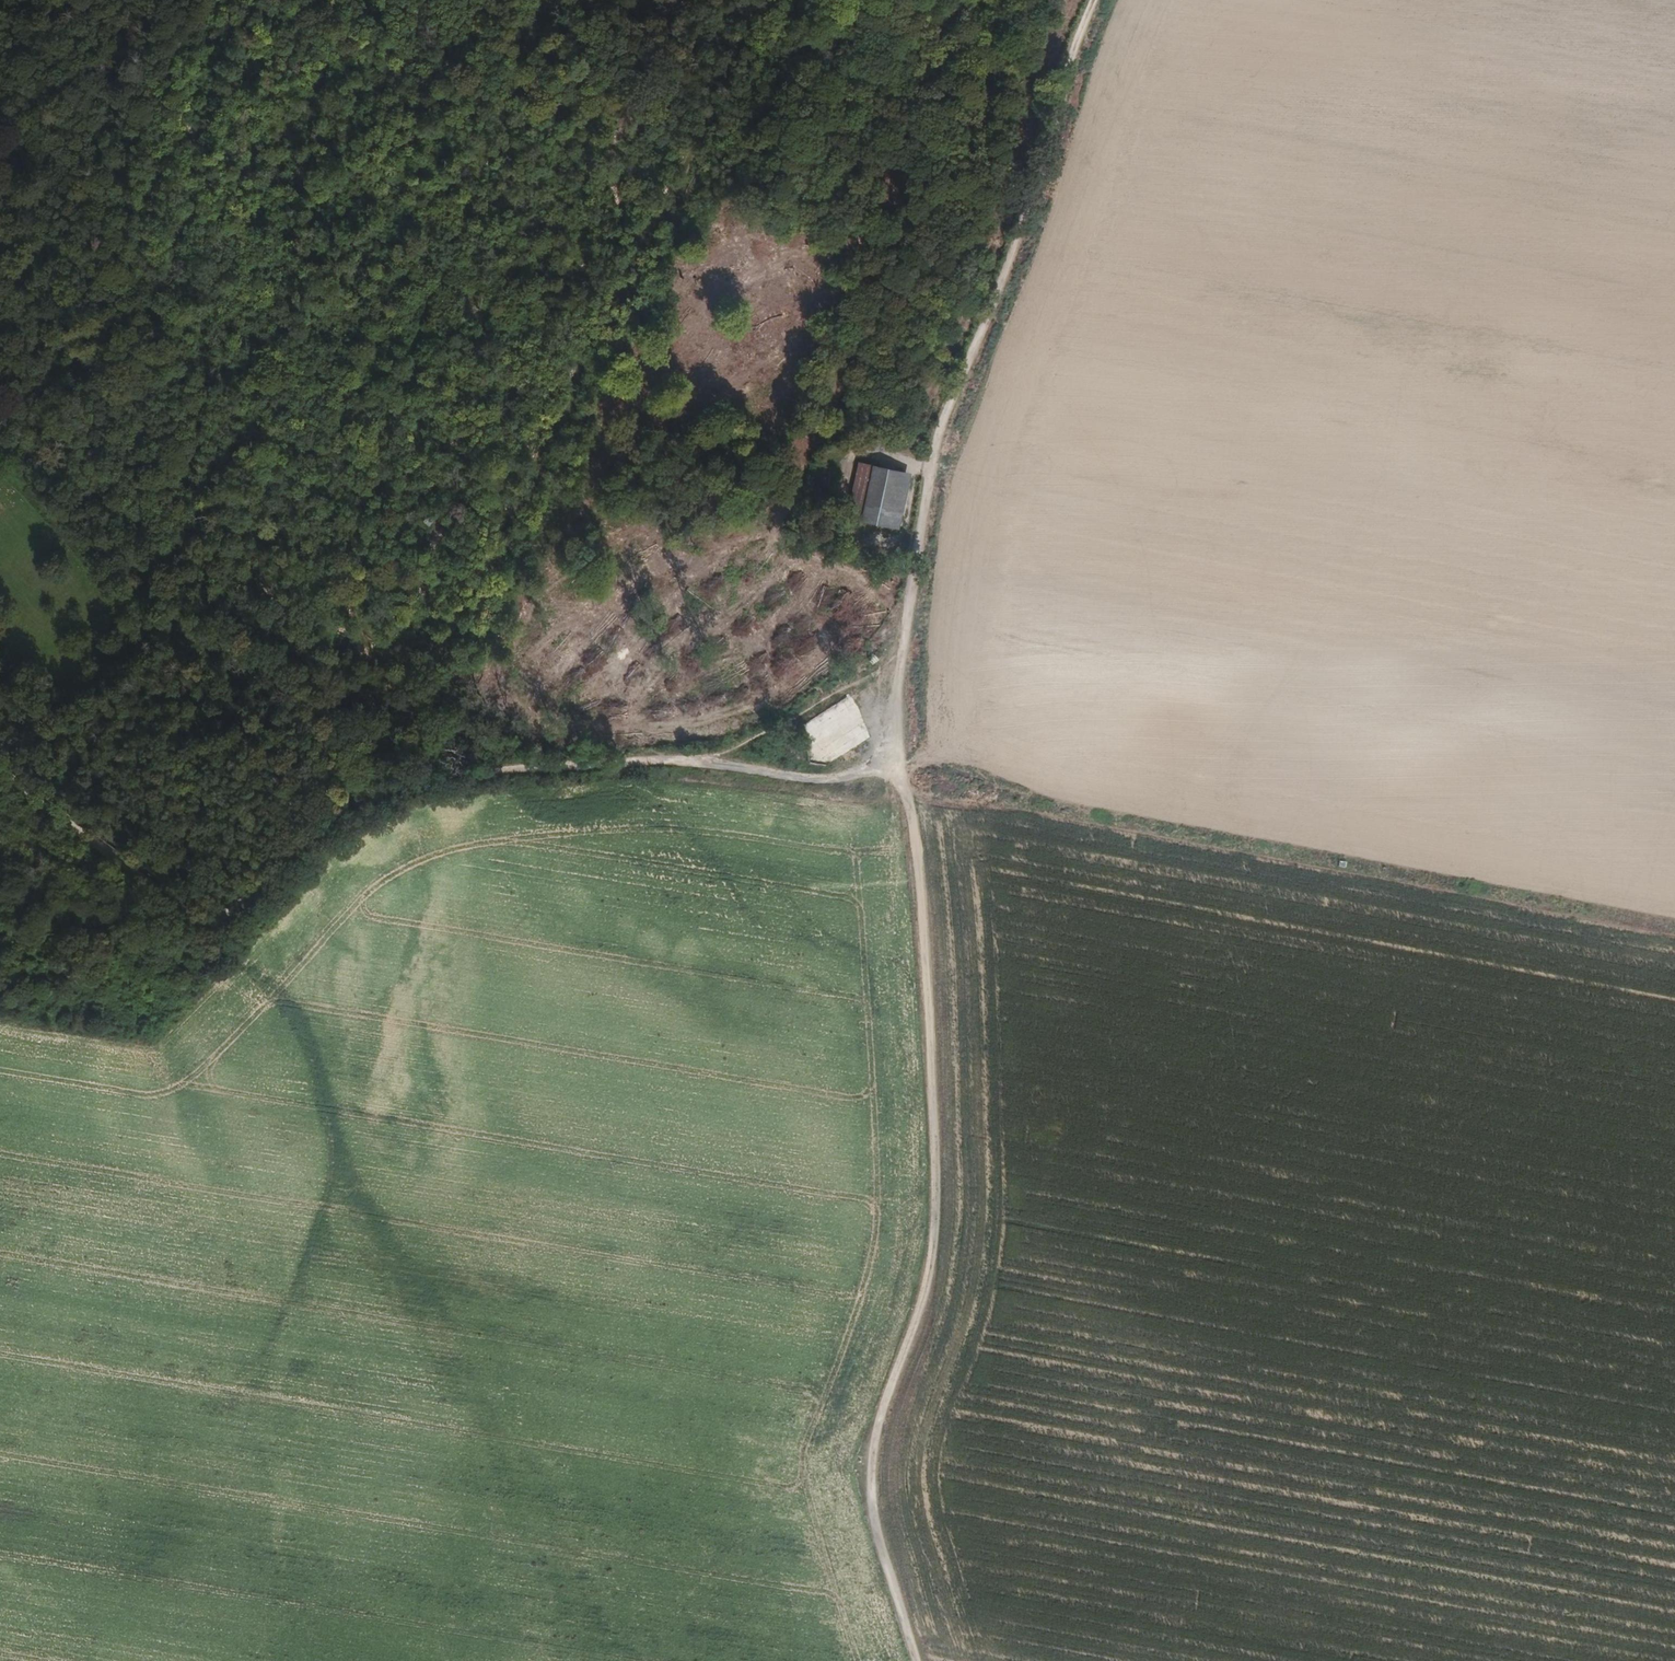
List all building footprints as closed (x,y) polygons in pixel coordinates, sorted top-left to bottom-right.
[(865,519),(879,466),(859,461),(845,514),(865,519)] [(910,474),(879,466),(865,519),(898,528),(910,474)] [(823,764),(871,737),(861,720),(863,719),(852,697),(802,725),(823,764)]
